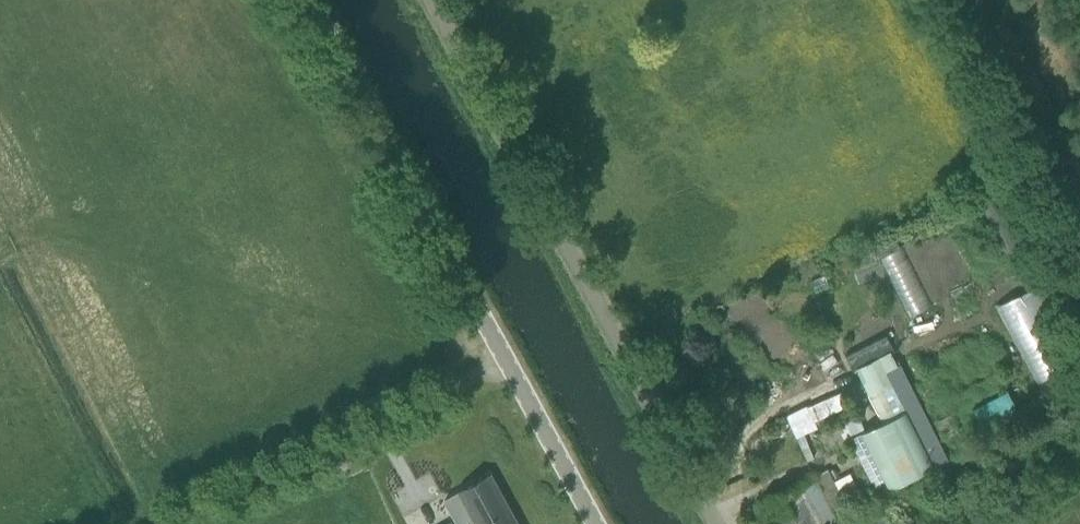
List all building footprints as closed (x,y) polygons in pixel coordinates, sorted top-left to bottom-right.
[(996,204),(985,209),(1006,252),(1016,247),(996,204)] [(877,262),(858,271),(884,322),(902,313),(877,262)] [(824,276),(811,282),(815,293),(829,287),(824,276)] [(921,291),(910,294),(915,308),(918,320),(929,317),(925,303),(921,291)] [(852,370),(855,368),(888,352),(893,349),(886,336),(845,356),(852,370)] [(883,424),(862,434),(890,489),(933,468),(889,381),(867,392),(883,424)] [(918,386),(908,391),(924,426),(923,427),(931,444),(958,431),(950,414),(942,397),(927,404),(918,386)] [(841,393),(807,408),(812,420),(846,405),(841,393)] [(819,437),(827,450),(850,437),(865,429),(864,428),(857,415),(819,437)] [(784,523),(825,523),(849,511),(828,469),(771,499),(784,523)] [(489,476),(445,500),(459,523),(515,523),(489,476)] [(881,512),(852,523),(886,523),(881,512)]
